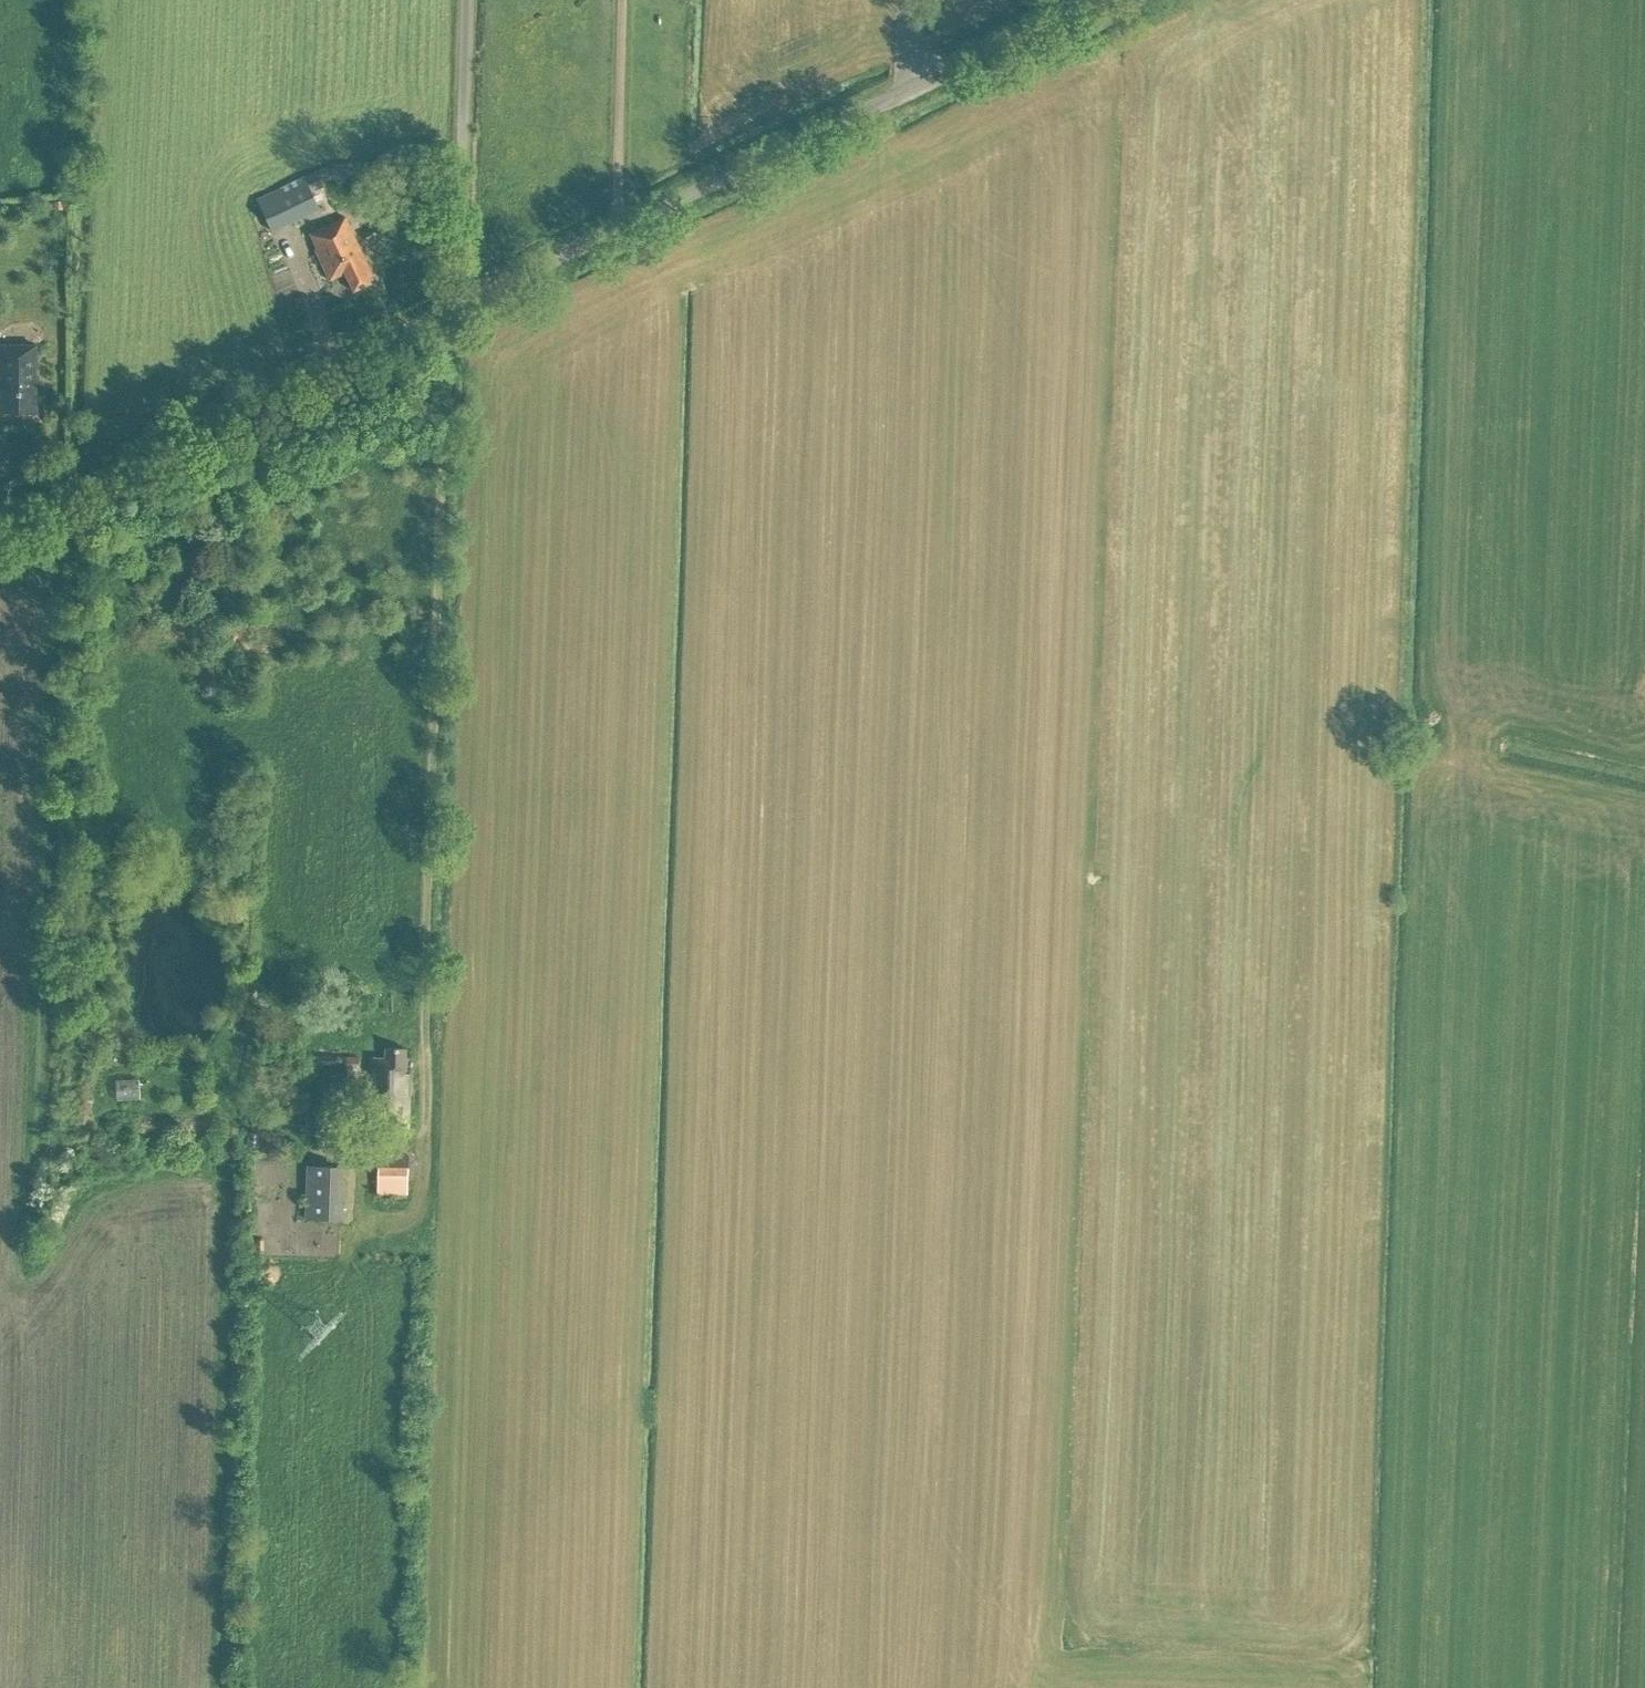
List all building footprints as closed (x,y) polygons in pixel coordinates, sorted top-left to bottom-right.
[(350,163),(331,165),(332,179),(351,177),(350,163)] [(319,209),(310,191),(322,186),(316,172),(258,199),(273,231),(319,209)] [(345,217),(309,233),(316,248),(314,249),(329,280),(344,273),(353,291),(370,283),(368,278),(372,276),(345,217)] [(367,241),(376,236),(373,229),(363,233),(367,241)] [(35,411),(35,381),(38,381),(38,361),(35,361),(35,345),(0,345),(0,411),(35,411)] [(208,610),(208,625),(227,624),(227,609),(208,610)] [(380,1125),(380,1130),(407,1131),(409,1073),(404,1073),(404,1047),(385,1047),(384,1058),(370,1057),(368,1125),(380,1125)] [(316,1054),(316,1064),(343,1065),(343,1068),(358,1069),(358,1056),(316,1054)] [(145,1095),(145,1074),(118,1074),(118,1095),(145,1095)] [(377,1193),(406,1195),(408,1154),(379,1152),(377,1193)] [(342,1167),(308,1165),(306,1218),(340,1219),(342,1167)]
